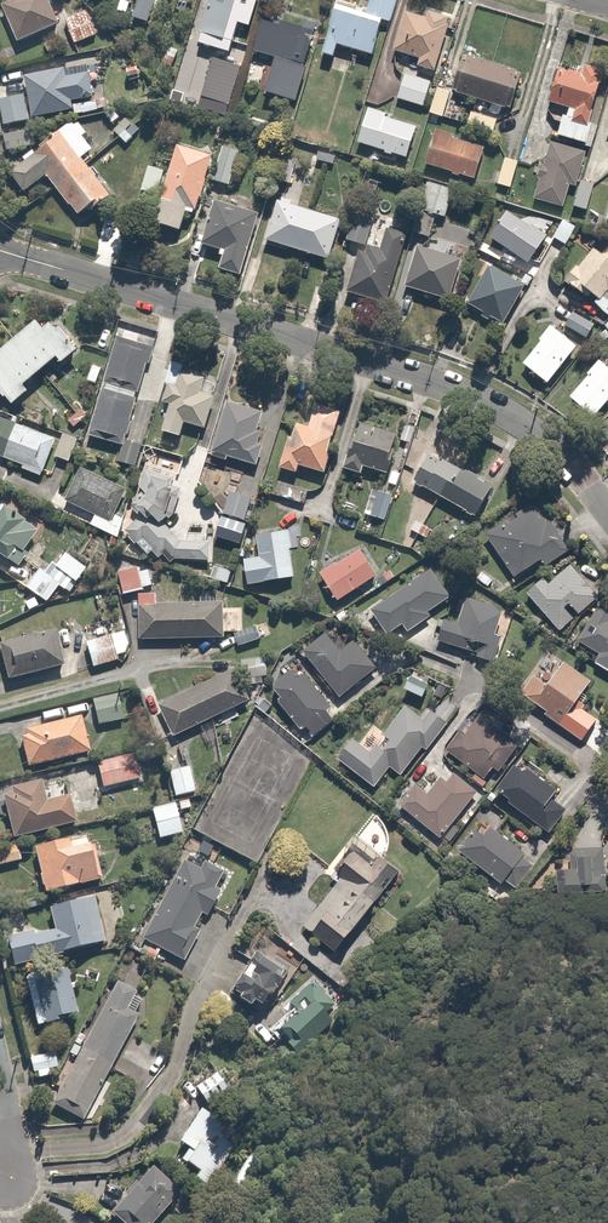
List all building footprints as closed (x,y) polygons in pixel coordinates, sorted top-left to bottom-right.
[(49,0),(7,0),(0,3),(0,11),(14,43),(59,22),(49,0)] [(130,15),(144,22),(154,0),(137,0),(130,15)] [(201,29),(228,36),(238,0),(209,0),(201,29)] [(366,12),(336,3),(321,54),(333,58),(337,43),(371,53),(382,16),(391,19),(396,0),(369,0),(366,12)] [(99,38),(85,8),(63,17),(76,48),(99,38)] [(265,10),(252,50),(303,66),(316,27),(265,10)] [(427,17),(404,10),(391,49),(419,58),(416,68),(433,73),(451,17),(429,10),(427,17)] [(205,52),(186,45),(175,75),(194,82),(205,52)] [(520,74),(463,56),(452,92),(509,110),(520,74)] [(567,108),(564,118),(559,134),(590,144),(595,128),(589,126),(607,72),(586,65),(583,73),(560,65),(548,102),(567,108)] [(92,75),(68,77),(68,71),(27,75),(31,117),(72,113),(71,99),(94,97),(92,75)] [(433,82),(405,72),(396,99),(424,109),(433,82)] [(25,94),(0,97),(0,114),(1,123),(28,119),(25,94)] [(418,127),(367,109),(356,141),(407,159),(418,127)] [(88,132),(75,115),(37,143),(41,148),(9,172),(23,190),(45,174),(78,218),(109,195),(81,157),(92,148),(83,136),(88,132)] [(134,137),(123,125),(115,133),(126,145),(134,137)] [(485,151),(433,132),(422,162),(473,181),(485,151)] [(560,206),(568,184),(574,186),(586,152),(580,150),(553,140),(533,196),(560,206)] [(242,148),(225,142),(214,176),(232,182),(242,148)] [(188,208),(197,211),(214,156),(176,144),(151,221),(181,230),(188,208)] [(520,160),(506,155),(496,183),(509,188),(520,160)] [(168,163),(151,156),(138,188),(155,196),(168,163)] [(598,181),(580,176),(572,204),(590,209),(598,181)] [(453,188),(429,181),(421,212),(445,218),(453,188)] [(213,195),(198,244),(222,251),(218,266),(244,274),(264,211),(213,195)] [(341,220),(278,201),(267,241),(329,260),(341,220)] [(376,211),(355,204),(344,238),(365,244),(376,211)] [(490,239),(510,253),(504,261),(512,266),(517,258),(528,265),(548,235),(509,210),(490,239)] [(434,218),(415,212),(409,230),(428,236),(434,218)] [(576,222),(563,215),(551,236),(565,243),(576,222)] [(408,238),(385,231),(381,246),(368,242),(365,251),(357,248),(345,288),(390,300),(408,238)] [(579,295),(586,287),(597,297),(590,304),(605,318),(607,315),(607,240),(604,236),(564,280),(579,295)] [(469,262),(420,244),(405,285),(455,303),(469,262)] [(504,324),(523,285),(484,266),(465,305),(504,324)] [(598,324),(574,308),(561,328),(585,343),(598,324)] [(63,364),(70,358),(68,356),(75,351),(51,321),(44,326),(37,319),(0,349),(0,391),(10,403),(21,395),(22,397),(36,386),(31,380),(58,358),(63,364)] [(579,343),(551,322),(521,362),(549,383),(579,343)] [(104,380),(139,391),(152,350),(117,339),(104,380)] [(600,359),(569,397),(595,418),(607,402),(607,365),(600,359)] [(162,402),(168,403),(165,414),(161,431),(182,436),(185,423),(206,429),(219,380),(184,371),(186,364),(171,360),(165,384),(167,384),(162,402)] [(106,369),(93,362),(84,382),(97,388),(106,369)] [(135,398),(102,387),(88,431),(122,441),(135,398)] [(230,456),(254,463),(269,411),(227,399),(211,454),(229,459),(230,456)] [(297,471),(299,465),(325,472),(342,412),(316,404),(310,425),(292,420),(279,466),(297,471)] [(21,464),(19,467),(42,475),(45,467),(56,434),(0,414),(0,456),(21,464)] [(396,432),(357,423),(348,465),(387,474),(396,432)] [(82,437),(66,430),(55,455),(70,462),(82,437)] [(143,446),(123,441),(118,464),(138,469),(143,446)] [(493,490),(429,456),(415,482),(479,516),(493,490)] [(124,518),(113,513),(125,486),(82,466),(66,500),(95,513),(90,524),(115,536),(124,518)] [(179,490),(151,476),(126,527),(124,528),(163,566),(169,560),(202,562),(203,542),(183,541),(163,522),(179,490)] [(390,492),(376,489),(371,516),(384,519),(390,492)] [(254,498),(228,492),(223,512),(249,518),(254,498)] [(536,501),(515,515),(517,519),(505,527),(503,523),(482,536),(509,579),(564,543),(536,501)] [(17,543),(30,524),(0,505),(0,556),(6,560),(21,569),(31,553),(17,543)] [(431,526),(415,520),(410,531),(426,538),(431,526)] [(288,526),(257,530),(261,554),(245,556),(248,582),(295,575),(288,526)] [(359,548),(320,568),(337,601),(376,580),(359,548)] [(87,567),(66,551),(53,568),(73,584),(87,567)] [(151,570),(141,571),(140,561),(116,564),(120,593),(144,590),(143,585),(153,584),(151,570)] [(571,605),(579,614),(599,595),(569,562),(548,581),(542,575),(524,592),(559,631),(574,617),(567,609),(571,605)] [(432,614),(428,608),(454,591),(438,565),(372,610),(389,635),(401,627),(405,633),(432,614)] [(232,571),(221,566),(216,578),(227,583),(232,571)] [(230,601),(156,602),(156,594),(137,594),(138,602),(138,640),(230,639),(230,601)] [(467,596),(463,623),(441,619),(437,645),(459,649),(457,659),(498,665),(507,602),(467,596)] [(575,639),(596,652),(591,660),(607,670),(607,608),(598,602),(575,639)] [(55,629),(0,643),(0,670),(3,683),(65,667),(55,629)] [(123,659),(127,647),(122,631),(83,643),(91,669),(123,659)] [(338,649),(326,632),(302,649),(338,701),(380,672),(355,637),(338,649)] [(266,651),(241,652),(241,678),(267,677),(266,651)] [(598,683),(560,660),(531,708),(569,730),(598,683)] [(272,682),(281,693),(276,697),(302,731),(307,727),(312,735),(333,720),(325,710),(331,706),(298,663),(272,682)] [(158,708),(170,734),(250,695),(237,669),(158,708)] [(161,702),(152,687),(139,694),(148,710),(161,702)] [(391,769),(401,777),(449,716),(415,690),(370,748),(353,734),(335,757),(376,789),(391,769)] [(88,701),(93,725),(127,717),(121,693),(88,701)] [(494,770),(499,773),(519,745),(472,712),(445,751),(487,780),(494,770)] [(80,716),(25,729),(26,732),(19,734),(26,766),(88,752),(80,716)] [(129,752),(95,762),(102,789),(136,779),(129,752)] [(494,788),(499,792),(494,798),(532,829),(537,823),(545,829),(563,806),(549,795),(554,788),(517,759),(494,788)] [(196,790),(190,766),(166,772),(172,796),(196,790)] [(423,789),(414,781),(396,802),(437,837),(477,790),(456,772),(446,784),(435,775),(423,789)] [(53,793),(50,780),(0,790),(10,835),(88,819),(81,787),(53,793)] [(177,802),(149,807),(155,841),(183,835),(177,802)] [(479,836),(471,830),(458,847),(503,883),(505,880),(513,886),(534,860),(489,824),(479,836)] [(30,851),(42,896),(103,880),(92,835),(30,851)] [(22,861),(18,841),(0,845),(0,866),(22,861)] [(300,928),(312,938),(316,932),(338,949),(398,871),(378,856),(372,863),(354,849),(330,880),(334,883),(300,928)] [(604,850),(573,849),(572,867),(559,866),(558,890),(602,892),(604,850)] [(201,911),(207,914),(225,881),(183,859),(142,937),(183,959),(199,929),(193,926),(201,911)] [(49,909),(54,930),(6,941),(11,966),(60,955),(102,946),(92,900),(49,909)] [(255,1015),(281,971),(252,954),(226,998),(255,1015)] [(77,1017),(66,967),(24,977),(35,1027),(77,1017)] [(313,981),(286,1007),(290,1012),(270,1031),(293,1056),(341,1011),(313,981)] [(136,1001),(138,997),(115,984),(50,1104),(82,1121),(141,1012),(139,1011),(142,1005),(136,1001)] [(50,1074),(48,1068),(58,1066),(55,1050),(27,1057),(31,1073),(38,1071),(39,1077),(50,1074)] [(239,1088),(224,1066),(195,1085),(209,1107),(239,1088)] [(241,1137),(209,1114),(176,1162),(208,1185),(241,1137)] [(281,1155),(257,1142),(230,1190),(254,1203),(281,1155)] [(153,1162),(109,1213),(120,1222),(153,1222),(184,1188),(153,1162)]
